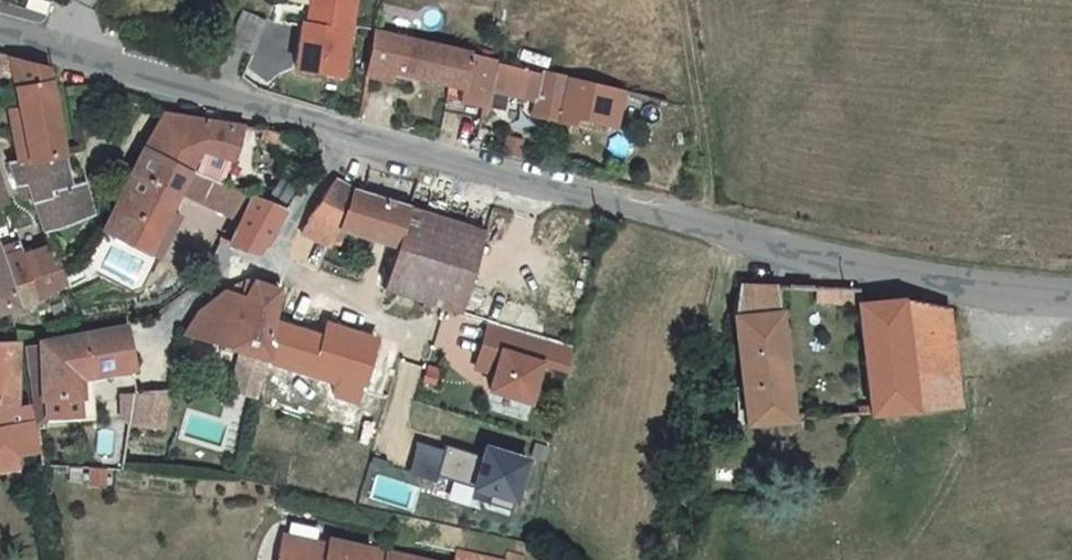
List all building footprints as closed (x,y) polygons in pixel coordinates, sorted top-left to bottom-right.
[(20,0),(0,0),(0,6),(17,10),(20,0)] [(331,0),(287,0),(287,5),(291,6),(288,20),(282,19),(272,64),(317,73),(331,0)] [(228,55),(242,18),(219,10),(203,47),(228,55)] [(439,42),(350,24),(341,68),(375,76),(381,61),(432,72),(439,42)] [(439,42),(432,72),(431,85),(454,90),(458,68),(462,47),(439,42)] [(462,47),(458,68),(475,72),(475,78),(514,86),(513,101),(540,106),(546,85),(559,88),(558,97),(603,108),(608,76),(462,47)] [(15,77),(11,56),(0,53),(0,73),(15,77)] [(19,157),(63,150),(47,66),(11,56),(15,77),(19,106),(26,144),(17,147),(19,157)] [(9,108),(17,147),(26,144),(19,106),(9,108)] [(167,112),(148,147),(191,171),(202,151),(235,157),(244,125),(167,112)] [(148,147),(107,226),(147,249),(191,171),(148,147)] [(31,182),(45,225),(94,213),(85,179),(71,181),(63,150),(19,157),(10,159),(16,182),(17,184),(31,182)] [(2,186),(16,182),(10,159),(0,161),(0,181),(2,186)] [(341,231),(392,244),(403,203),(348,189),(330,179),(309,216),(341,231)] [(287,204),(255,192),(229,241),(259,248),(287,204)] [(426,299),(449,217),(403,203),(392,244),(380,287),(426,299)] [(309,216),(299,234),(329,247),(334,237),(338,239),(341,231),(309,216)] [(426,299),(455,306),(480,225),(449,217),(426,299)] [(9,228),(0,230),(0,248),(13,244),(9,228)] [(0,248),(0,250),(8,274),(26,269),(26,266),(28,262),(21,243),(13,244),(0,248)] [(35,296),(27,269),(26,269),(8,274),(0,250),(0,307),(35,296)] [(27,269),(35,296),(64,282),(61,270),(56,257),(54,250),(28,262),(26,266),(26,269),(27,269)] [(56,257),(61,270),(73,266),(69,254),(56,257)] [(190,310),(178,332),(235,349),(225,386),(251,394),(260,357),(267,318),(270,286),(244,278),(240,291),(222,286),(220,286),(203,300),(193,306),(190,310)] [(764,310),(760,285),(720,287),(720,314),(754,311),(764,310)] [(936,390),(928,299),(889,291),(884,292),(835,296),(849,404),(936,390)] [(759,373),(754,311),(720,314),(729,420),(773,414),(770,373),(759,373)] [(277,321),(267,318),(260,357),(331,378),(329,392),(350,398),(367,338),(319,323),(317,333),(277,321)] [(40,396),(35,396),(37,419),(84,418),(81,375),(91,373),(131,362),(122,320),(38,342),(40,396)] [(543,365),(551,341),(494,323),(482,360),(501,366),(497,378),(493,391),(534,404),(546,366),(543,365)] [(0,340),(0,469),(15,466),(12,454),(31,447),(26,419),(13,420),(13,406),(14,405),(11,339),(0,340)] [(501,366),(482,360),(478,372),(497,378),(501,366)] [(94,418),(91,373),(81,375),(84,418),(94,418)] [(145,422),(149,387),(122,389),(118,419),(145,422)] [(13,420),(26,419),(26,405),(14,405),(13,406),(13,420)] [(439,474),(447,448),(420,440),(410,472),(437,480),(439,474)] [(529,457),(488,445),(485,455),(448,443),(447,448),(439,474),(476,485),(492,490),(489,501),(513,508),(529,457)] [(492,490),(476,485),(472,496),(489,501),(492,490)] [(372,539),(314,524),(313,530),(268,519),(258,559),(367,559),(372,539)] [(367,559),(438,559),(439,555),(372,539),(367,559)]
